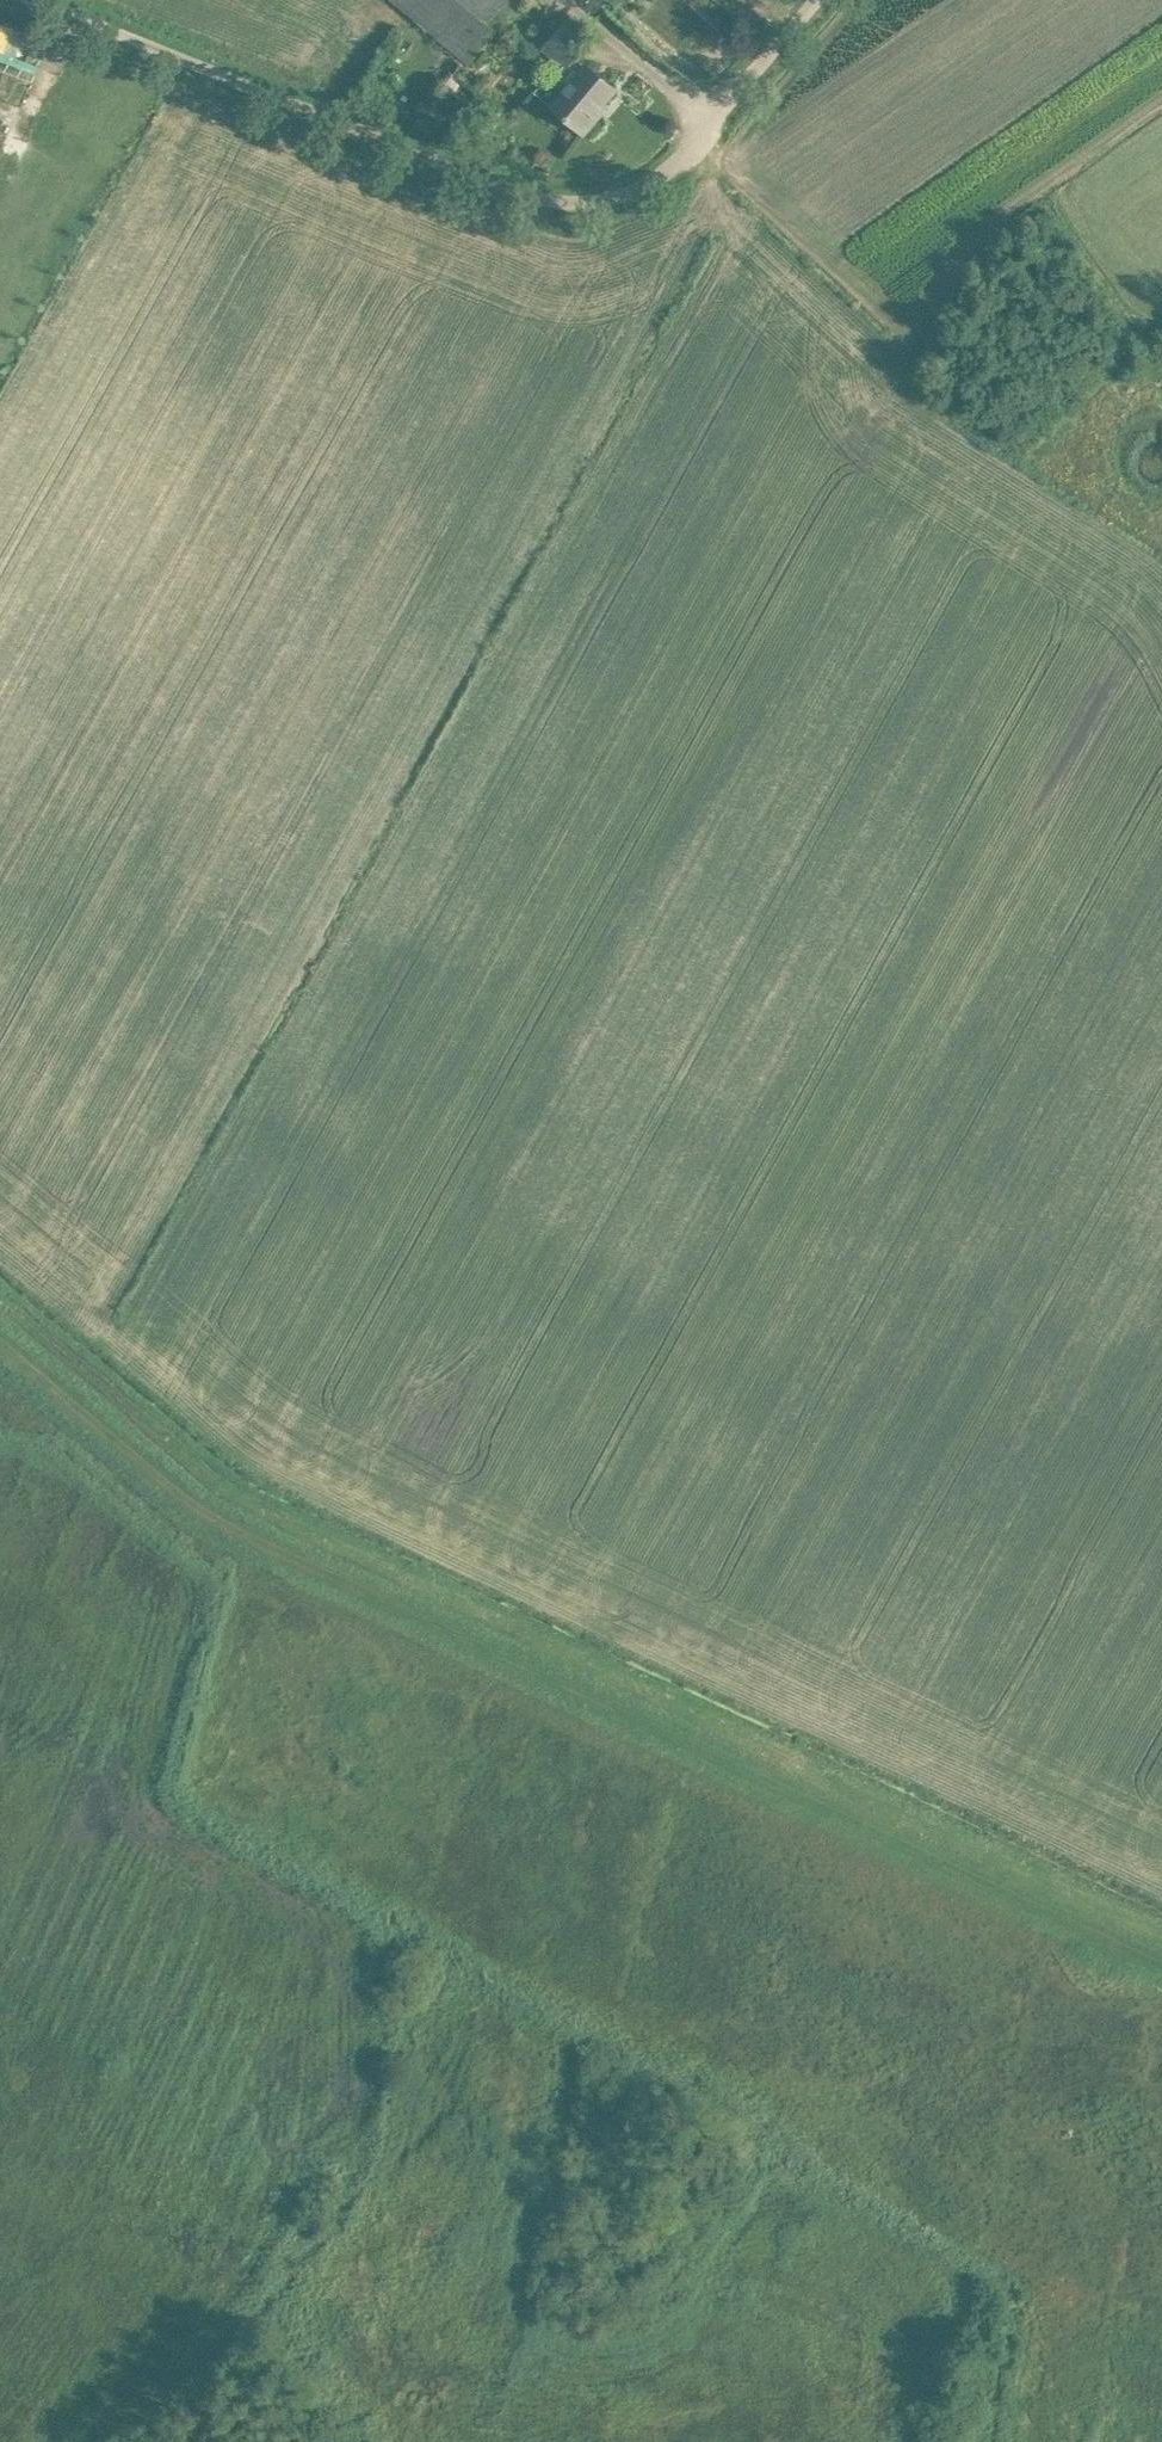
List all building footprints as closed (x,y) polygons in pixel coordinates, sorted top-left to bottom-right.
[(470,63),(519,0),(390,0),(470,63)] [(565,22),(550,40),(544,47),(564,64),(558,70),(556,75),(556,78),(558,83),(563,90),(550,105),(565,118),(583,134),(597,117),(594,114),(615,89),(586,64),(585,65),(574,56),(587,40),(565,22)]
